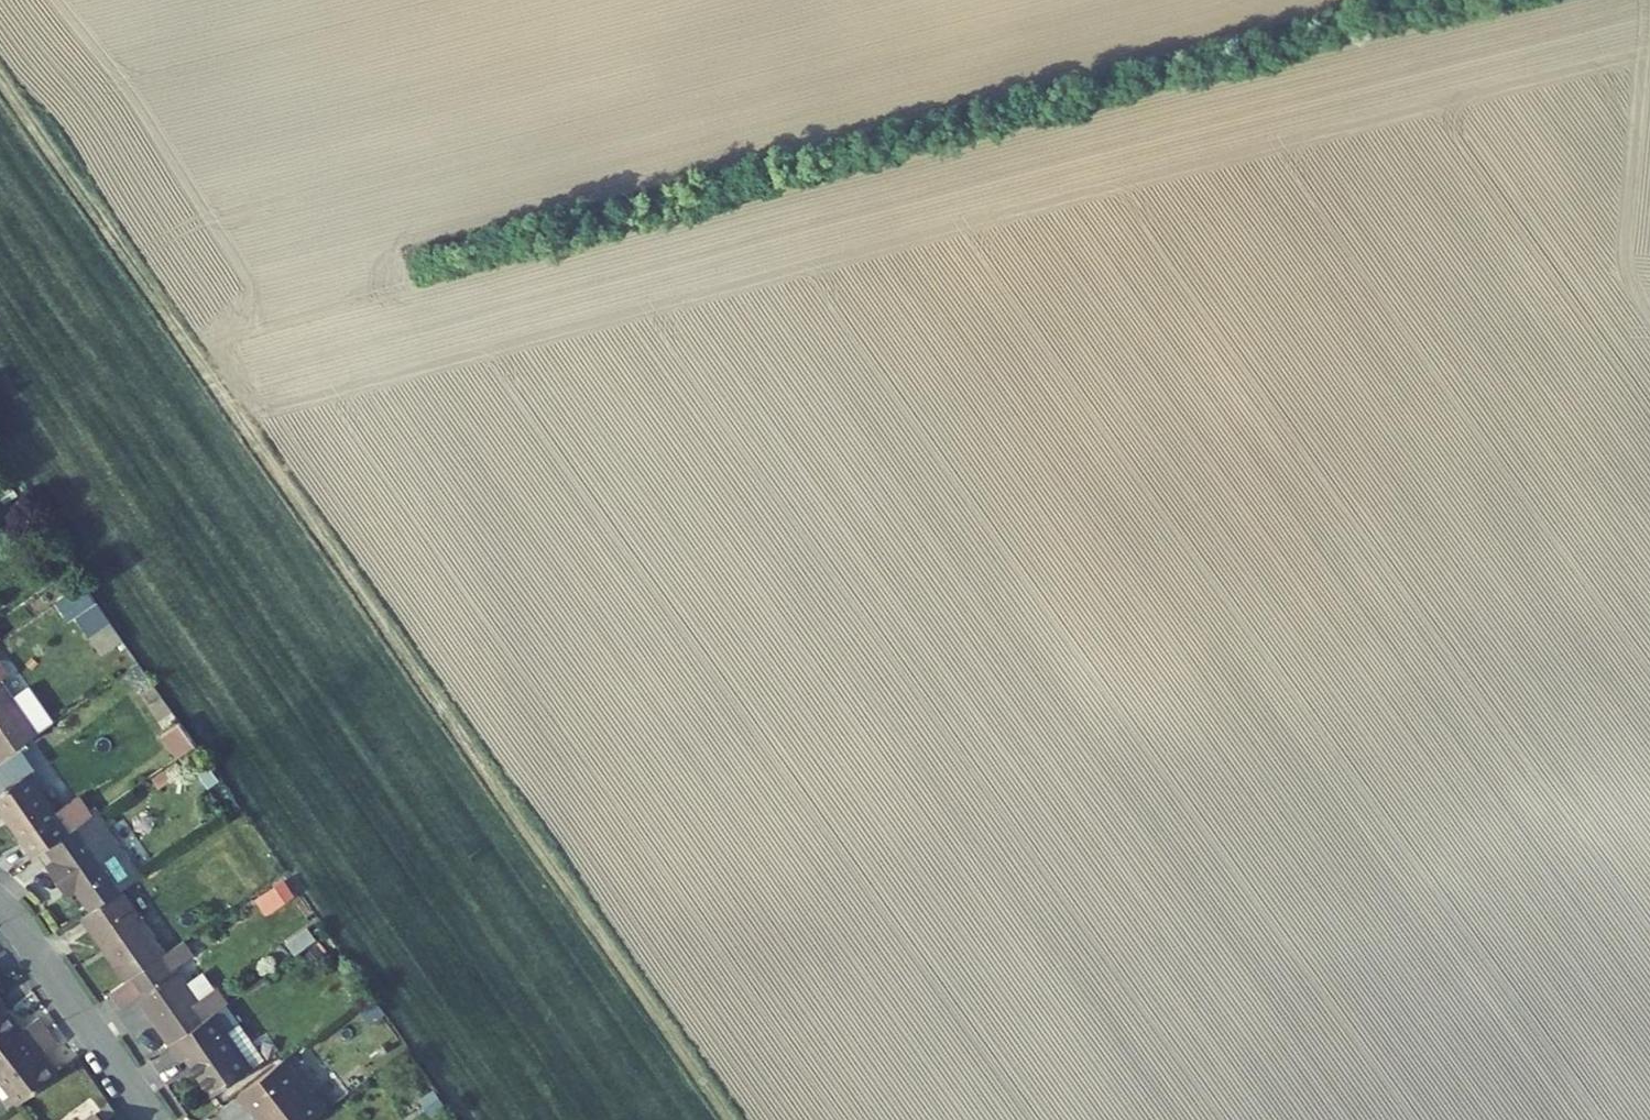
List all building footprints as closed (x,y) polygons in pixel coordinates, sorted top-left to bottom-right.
[(19,498),(12,487),(0,495),(7,505),(19,498)] [(51,572),(60,586),(74,578),(64,564),(51,572)] [(83,586),(71,594),(98,633),(109,626),(98,610),(99,609),(83,586)] [(115,636),(109,626),(98,633),(105,643),(115,636)] [(38,734),(0,680),(0,760),(38,734)] [(178,757),(196,744),(181,722),(163,735),(178,757)] [(21,759),(0,773),(0,793),(30,772),(21,759)] [(210,787),(220,780),(210,766),(200,774),(210,787)] [(30,772),(0,793),(0,805),(34,856),(47,847),(92,816),(79,797),(58,812),(30,772)] [(97,813),(92,816),(47,847),(56,860),(48,866),(62,885),(70,880),(76,889),(91,911),(122,890),(141,876),(97,813)] [(70,880),(62,885),(68,895),(76,889),(70,880)] [(277,907),(294,897),(284,880),(267,891),(277,907)] [(91,911),(82,917),(126,980),(165,953),(122,890),(91,911)] [(287,960),(319,939),(312,925),(278,946),(287,960)] [(165,953),(126,980),(110,991),(121,1006),(137,995),(170,1043),(213,1014),(228,1003),(217,988),(199,1001),(176,968),(194,955),(184,940),(165,953)] [(268,986),(264,980),(251,989),(254,994),(268,986)] [(49,1032),(38,1018),(22,1031),(0,1003),(0,1069),(49,1032)] [(213,1014),(170,1043),(182,1060),(186,1057),(212,1095),(250,1069),(226,1033),(213,1014)] [(239,1025),(226,1033),(250,1069),(254,1067),(255,1068),(265,1061),(239,1025)] [(0,1069),(0,1077),(20,1103),(56,1076),(42,1058),(59,1045),(49,1032),(0,1069)] [(284,1059),(238,1094),(251,1109),(254,1107),(264,1118),(266,1117),(269,1119),(313,1119),(331,1107),(314,1088),(307,1085),(284,1059)] [(84,1080),(71,1075),(67,1085),(80,1090),(84,1080)] [(435,1093),(425,1099),(432,1110),(442,1104),(435,1093)]
